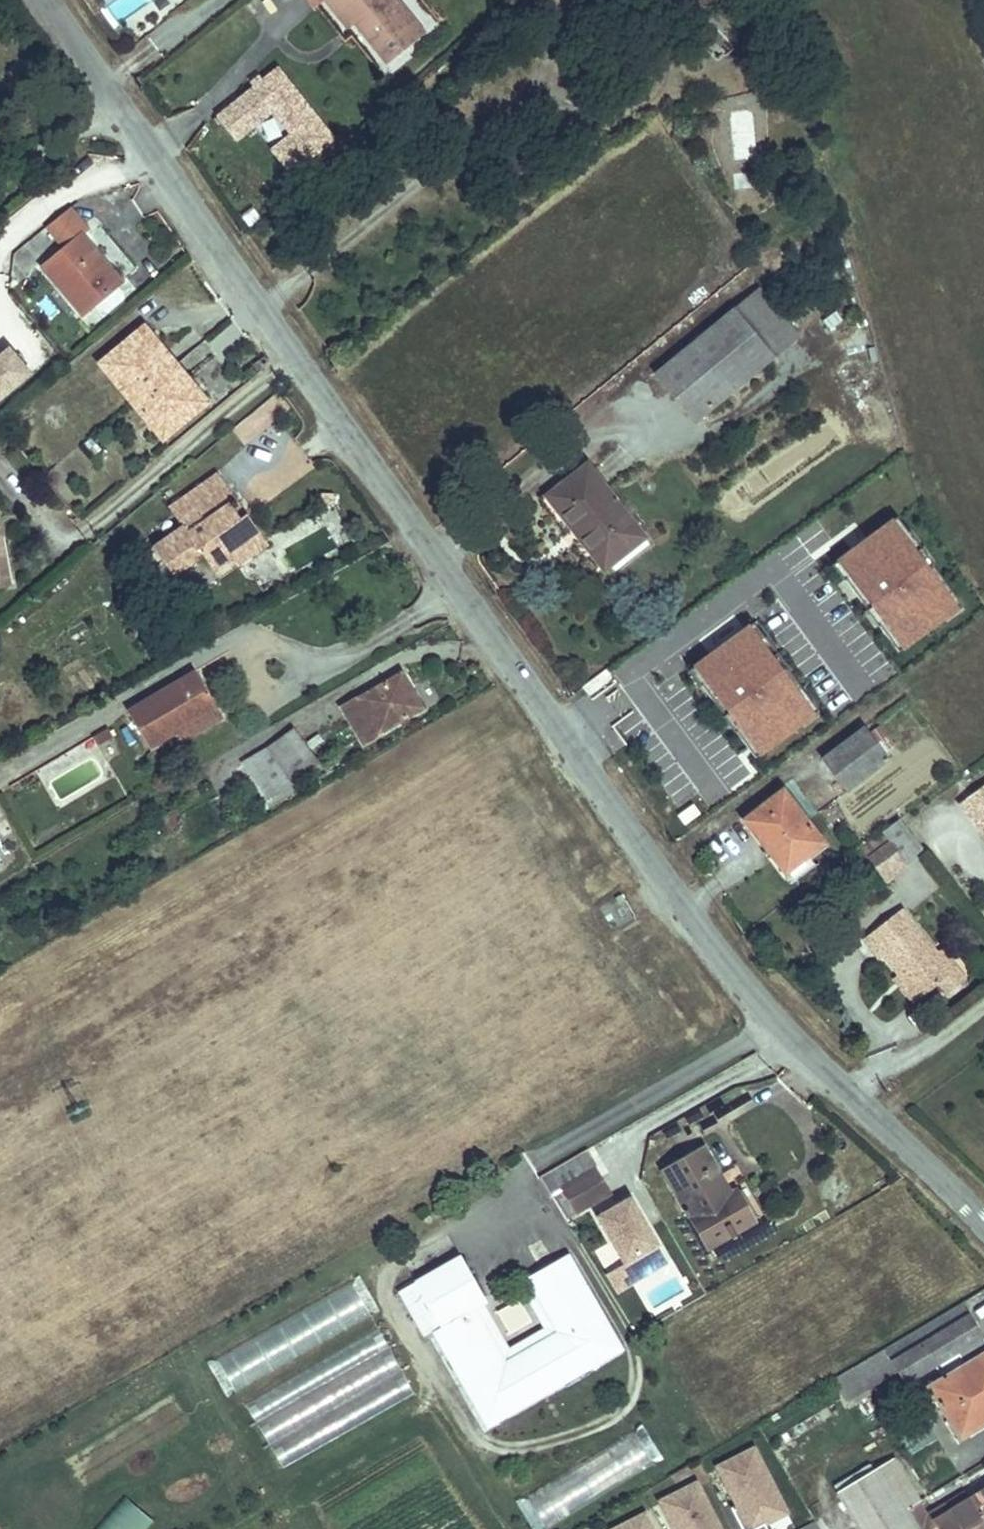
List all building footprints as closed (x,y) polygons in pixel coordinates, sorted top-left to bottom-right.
[(388,64),(424,34),(396,0),(326,0),(349,28),(355,23),(388,64)] [(340,144),(282,65),(215,115),(236,144),(262,125),(298,174),(340,144)] [(757,161),(756,109),(731,109),(732,162),(757,161)] [(734,192),(754,190),(753,173),(733,175),(734,192)] [(121,283),(81,236),(43,267),(83,315),(94,305),(117,286),(121,283)] [(734,309),(776,359),(804,336),(762,285),(734,309)] [(124,294),(117,286),(94,305),(101,313),(107,315),(123,300),(124,294)] [(776,359),(734,309),(659,371),(700,421),(776,359)] [(30,323),(12,337),(25,354),(43,340),(30,323)] [(161,348),(144,328),(139,331),(156,352),(161,348)] [(132,401),(175,365),(161,348),(156,352),(139,331),(100,364),(132,401)] [(202,406),(185,386),(189,382),(175,365),(132,401),(163,439),(202,406)] [(206,402),(189,382),(185,386),(202,406),(206,402)] [(589,463),(546,496),(572,530),(577,526),(603,559),(641,530),(589,463)] [(219,484),(172,519),(187,539),(160,559),(183,589),(209,569),(219,583),(240,567),(236,562),(263,542),(249,523),(242,529),(231,515),(238,510),(219,484)] [(599,582),(650,541),(641,530),(603,559),(577,526),(572,530),(546,496),(537,503),(599,582)] [(338,501),(324,500),(323,511),(337,512),(338,501)] [(249,523),(238,510),(231,515),(242,529),(249,523)] [(902,655),(964,611),(896,516),(834,560),(902,655)] [(6,541),(8,539),(0,529),(0,542),(6,541)] [(14,584),(6,541),(0,542),(0,586),(14,584)] [(263,542),(236,562),(240,567),(245,575),(272,554),(263,542)] [(16,591),(14,584),(0,586),(0,594),(16,591)] [(691,664),(754,762),(819,721),(756,622),(691,664)] [(364,744),(424,709),(402,671),(342,706),(364,744)] [(176,732),(217,708),(196,672),(127,712),(149,748),(176,732)] [(182,742),(223,718),(217,708),(176,732),(182,742)] [(98,747),(114,738),(108,728),(92,737),(98,747)] [(318,760),(294,729),(268,748),(245,761),(264,795),(291,779),(318,760)] [(863,735),(824,764),(847,796),(887,767),(863,735)] [(272,809),(301,793),(291,779),(264,795),(272,809)] [(964,803),(983,829),(983,787),(964,803)] [(788,796),(748,825),(784,875),(807,858),(811,862),(828,850),(788,796)] [(192,830),(185,817),(175,823),(182,836),(192,830)] [(889,853),(906,874),(919,863),(902,843),(889,853)] [(869,870),(886,891),(906,874),(889,853),(869,870)] [(907,917),(902,911),(888,924),(894,930),(907,917)] [(888,924),(868,942),(884,959),(887,956),(906,977),(927,999),(942,985),(957,972),(941,954),(907,917),(894,930),(888,924)] [(941,954),(957,972),(942,985),(951,995),(970,977),(946,950),(941,954)] [(923,1003),(927,999),(906,977),(902,980),(923,1003)] [(739,1193),(707,1139),(662,1166),(710,1246),(761,1216),(745,1189),(739,1193)] [(540,1173),(552,1193),(596,1167),(584,1147),(540,1173)] [(596,1167),(552,1193),(566,1217),(610,1191),(596,1167)] [(634,1189),(599,1210),(629,1261),(664,1240),(634,1189)] [(617,1335),(569,1252),(528,1276),(559,1330),(505,1361),(473,1305),(482,1300),(460,1261),(418,1285),(445,1331),(437,1335),(469,1389),(477,1384),(502,1427),(601,1369),(591,1351),(617,1335)] [(473,1305),(505,1361),(559,1330),(528,1276),(518,1282),(543,1325),(509,1345),(482,1300),(473,1305)] [(352,1281),(203,1357),(222,1394),(371,1318),(352,1281)] [(437,1335),(445,1331),(418,1285),(401,1295),(428,1341),(437,1335)] [(892,1361),(969,1315),(964,1305),(886,1351),(892,1361)] [(969,1315),(892,1361),(905,1383),(935,1364),(941,1373),(954,1365),(949,1356),(957,1351),(965,1365),(928,1386),(950,1424),(966,1414),(972,1423),(976,1425),(983,1424),(983,1339),(969,1315)] [(278,1466),(415,1398),(380,1329),(243,1398),(278,1466)] [(591,1351),(601,1369),(628,1354),(617,1335),(591,1351)] [(865,1389),(897,1370),(886,1351),(854,1371),(865,1389)] [(962,1360),(957,1351),(949,1356),(954,1365),(962,1360)] [(865,1389),(854,1371),(836,1381),(847,1400),(865,1389)] [(493,1432),(502,1427),(477,1384),(469,1389),(493,1432)] [(959,1439),(983,1424),(976,1425),(972,1423),(966,1414),(950,1424),(959,1439)] [(664,1462),(653,1440),(642,1446),(636,1434),(519,1493),(535,1527),(664,1462)] [(718,1466),(734,1497),(738,1495),(742,1502),(737,1504),(732,1507),(743,1528),(755,1528),(788,1513),(755,1448),(718,1466)] [(922,1501),(896,1457),(882,1465),(908,1509),(921,1501),(922,1501)] [(908,1509),(882,1465),(837,1492),(860,1528),(875,1528),(908,1509)] [(661,1501),(675,1528),(721,1528),(698,1482),(661,1501)] [(968,1497),(933,1518),(937,1526),(939,1528),(983,1528),(983,1488),(968,1497)] [(968,1497),(964,1491),(927,1513),(921,1501),(908,1509),(920,1528),(932,1528),(937,1526),(933,1518),(968,1497)] [(92,1528),(93,1528),(144,1528),(152,1521),(123,1495),(92,1528)] [(738,1495),(734,1497),(737,1504),(742,1502),(738,1495)] [(908,1509),(875,1528),(920,1528),(908,1509)] [(614,1528),(653,1528),(645,1514),(614,1528)]
